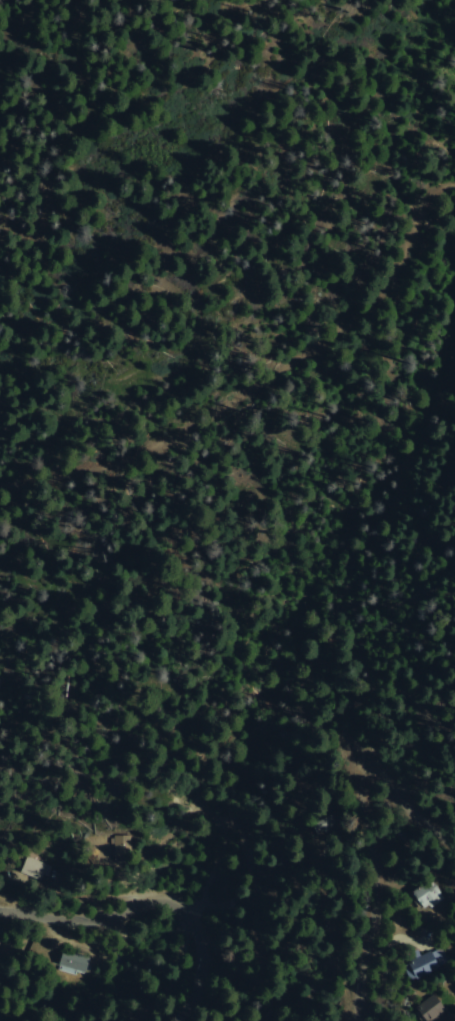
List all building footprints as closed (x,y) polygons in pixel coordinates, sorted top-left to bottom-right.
[(23,875),(48,884),(54,868),(29,859),(23,875)] [(439,904),(437,884),(417,886),(419,906),(439,904)] [(413,981),(449,966),(442,948),(406,963),(413,981)] [(61,967),(88,973),(92,958),(65,951),(61,967)] [(429,1020),(435,1020),(449,1011),(437,994),(418,1007),(429,1020)]
